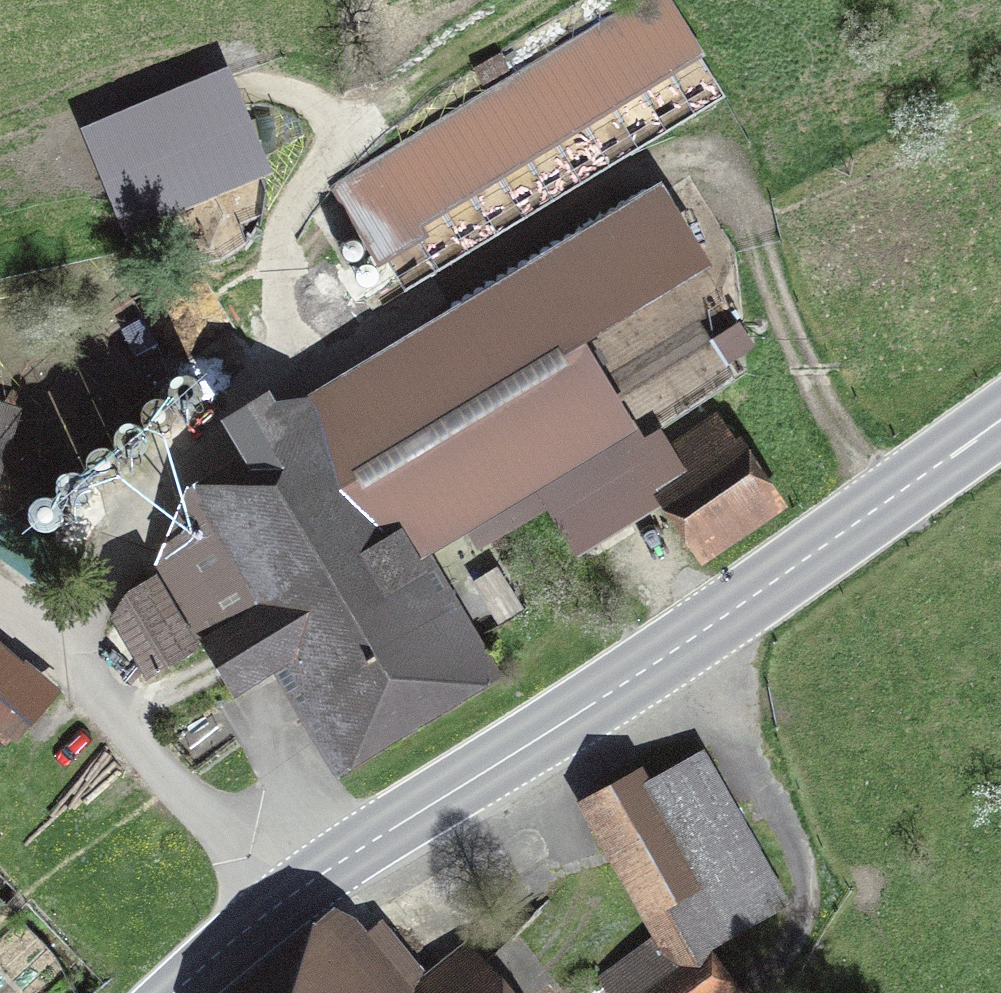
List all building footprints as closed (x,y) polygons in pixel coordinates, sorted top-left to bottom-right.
[(401,218),(688,43),(662,0),(645,0),(335,189),(379,257),(412,236),(401,218)] [(93,134),(130,223),(260,169),(223,79),(93,134)] [(310,407),(326,426),(404,560),(626,427),(575,341),(701,264),(659,195),(310,407)] [(14,412),(0,408),(0,458),(14,412)] [(655,458),(681,494),(667,503),(695,543),(760,499),(709,421),(655,458)] [(466,665),(404,560),(326,426),(204,501),(159,574),(138,587),(122,612),(156,668),(172,658),(206,712),(296,658),(344,739),(466,665)] [(13,733),(39,702),(11,678),(22,665),(0,646),(0,722),(13,733)] [(665,931),(676,924),(697,953),(785,904),(701,756),(649,786),(644,777),(594,804),(653,910),(665,931)] [(607,973),(621,992),(716,992),(691,957),(697,953),(676,924),(665,931),(607,973)] [(328,930),(250,992),(378,992),(328,930)] [(483,966),(450,992),(503,992),(483,966)]
